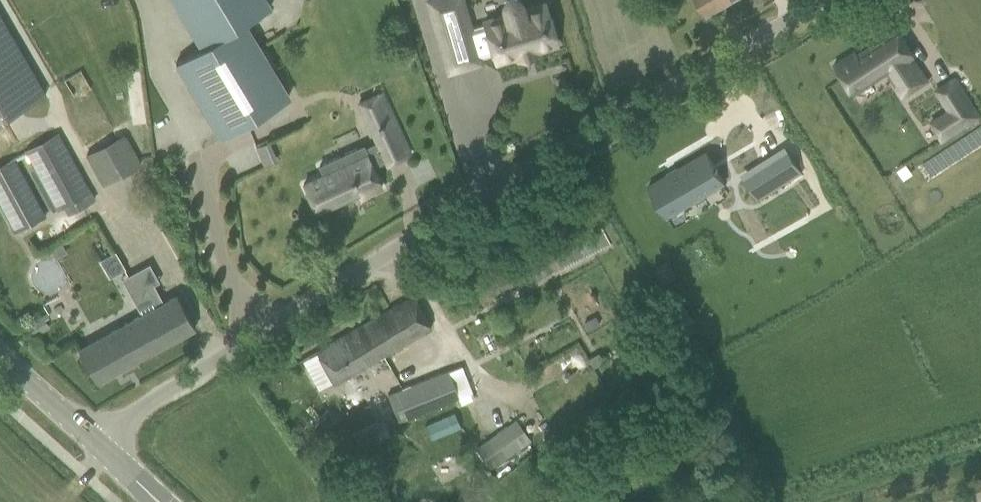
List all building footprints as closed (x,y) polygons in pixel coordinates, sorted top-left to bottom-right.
[(289,96),(244,23),(270,8),(266,0),(172,0),(201,48),(176,64),(220,138),(289,96)] [(478,59),(493,54),(495,62),(556,44),(544,5),(526,10),(524,3),(522,0),(502,0),(500,2),(500,6),(500,10),(502,17),(486,22),(486,23),(468,28),(466,20),(460,22),(458,15),(465,13),(462,0),(433,0),(428,2),(448,71),(479,62),(478,59)] [(705,16),(732,0),(696,0),(705,16)] [(42,91),(0,19),(0,116),(42,91)] [(855,51),(834,65),(853,94),(887,72),(890,70),(899,83),(919,69),(911,56),(913,55),(896,28),(857,54),(855,51)] [(949,110),(931,122),(938,132),(936,133),(941,141),(979,117),(965,95),(947,107),(949,110)] [(376,142),(364,147),(364,145),(318,165),(322,176),(303,184),(316,213),(360,193),(361,196),(382,187),(372,167),(386,160),(388,164),(410,154),(386,103),(363,113),(376,142)] [(60,135),(26,153),(48,195),(56,211),(65,206),(91,193),(60,135)] [(122,135),(86,155),(103,185),(139,165),(122,135)] [(707,152),(648,187),(665,216),(724,182),(707,152)] [(15,234),(47,216),(15,159),(0,167),(0,205),(15,234)] [(743,179),(756,199),(778,185),(765,165),(743,179)] [(110,281),(128,274),(119,252),(102,259),(110,281)] [(95,339),(78,349),(96,382),(194,328),(185,310),(176,295),(163,303),(152,284),(130,296),(140,315),(95,339)] [(432,328),(423,313),(413,295),(315,351),(333,384),(432,328)] [(45,313),(27,324),(35,337),(48,328),(43,320),(48,317),(45,313)] [(394,370),(414,361),(407,346),(387,355),(394,370)] [(400,423),(460,399),(448,370),(388,394),(400,423)] [(351,455),(369,446),(391,437),(382,419),(343,439),(351,455)] [(491,469),(531,441),(515,419),(476,447),(491,469)]
